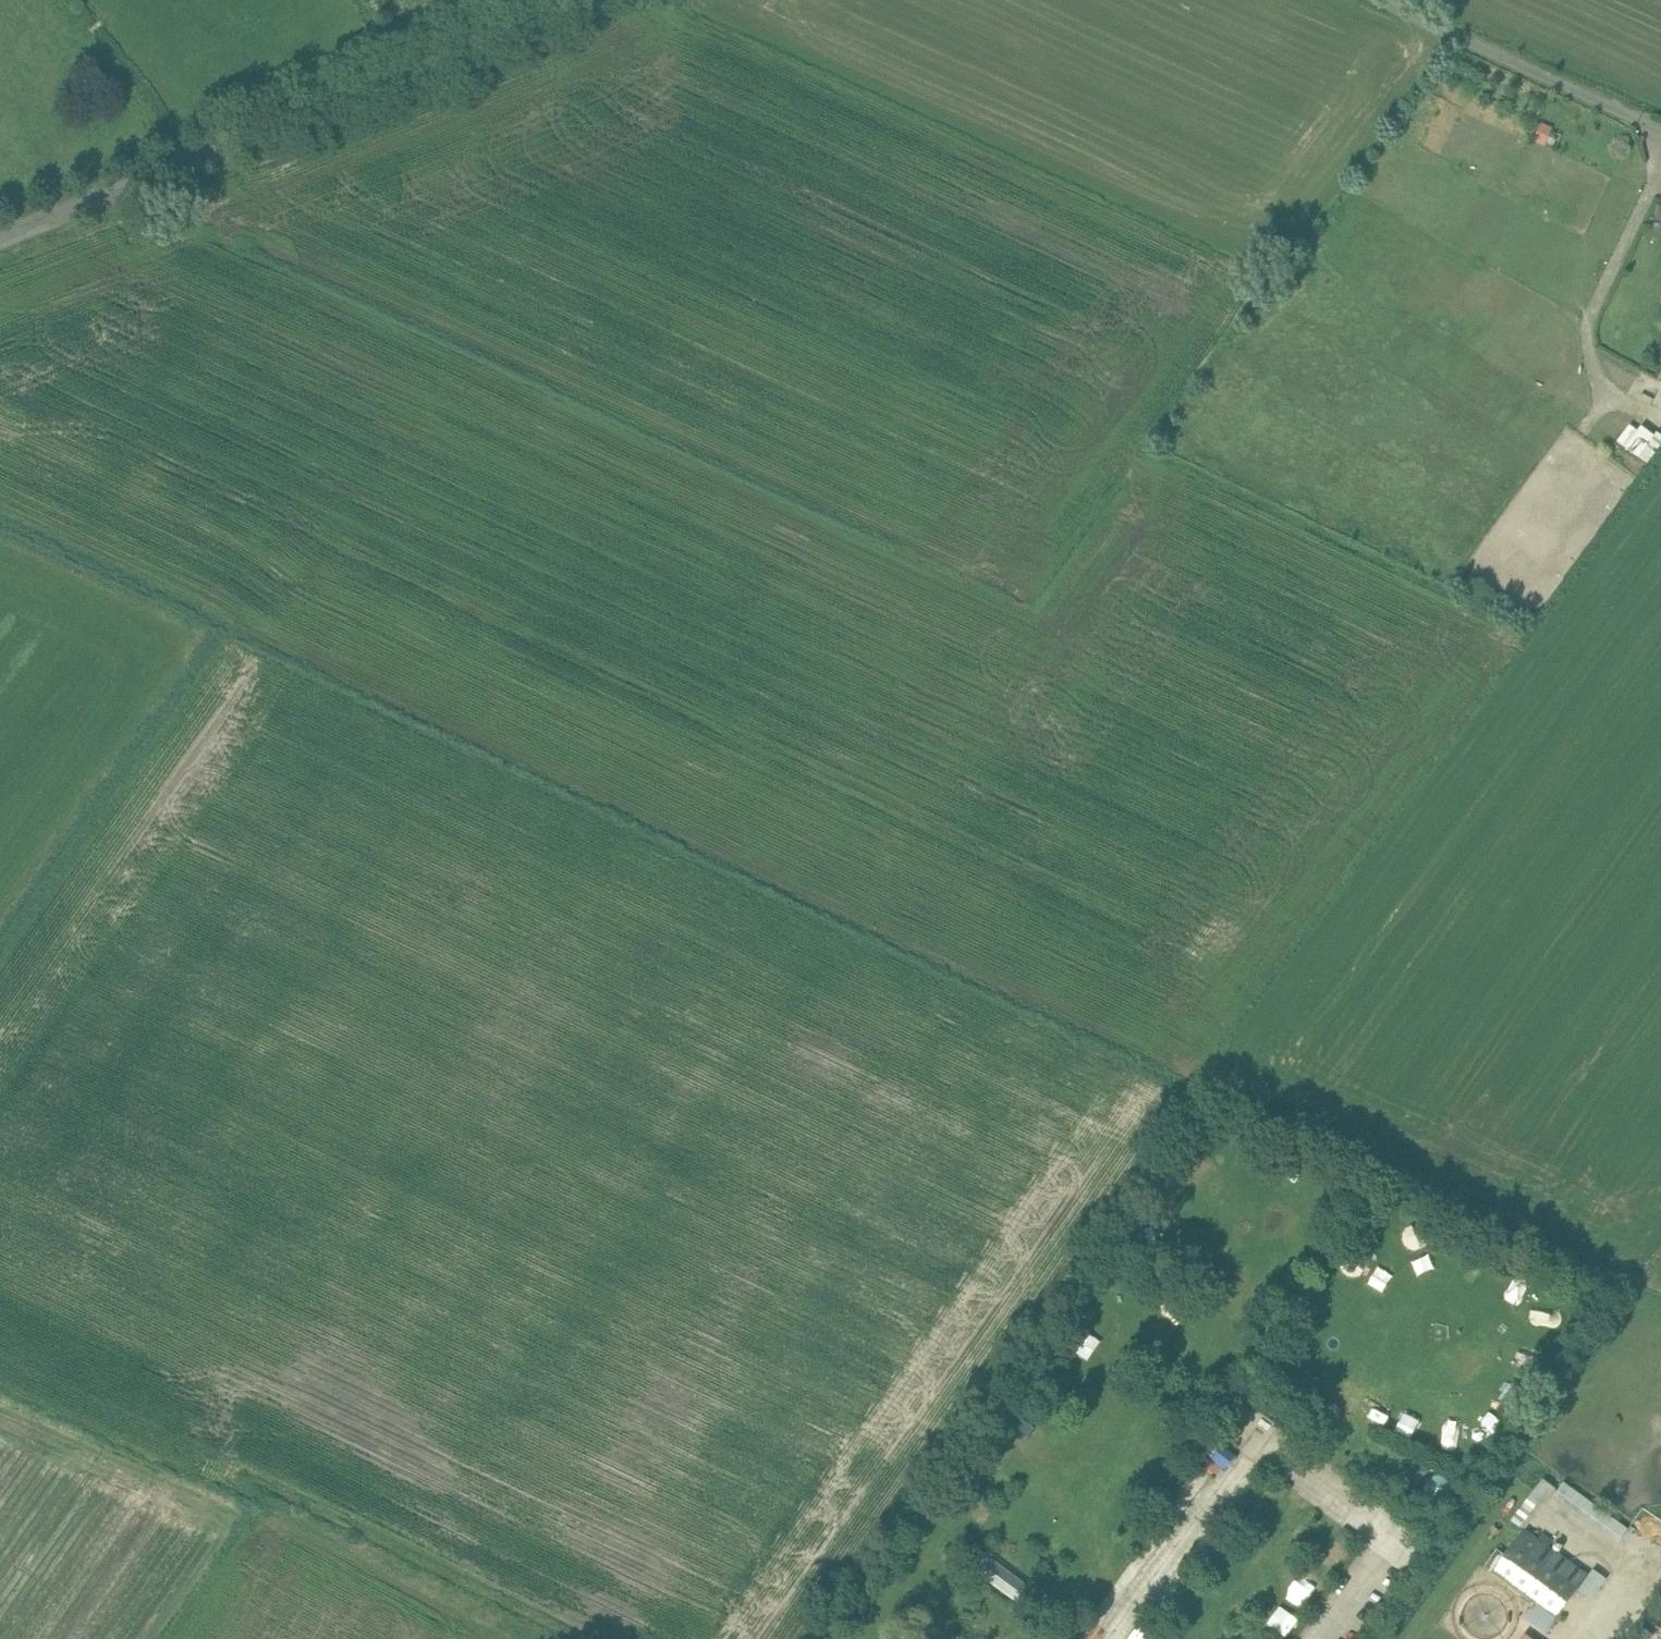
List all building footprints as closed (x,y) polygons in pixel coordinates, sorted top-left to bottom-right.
[(1546,121),(1539,139),(1551,144),(1558,126),(1546,121)] [(1660,409),(1660,384),(1651,404),(1660,409)] [(1621,442),(1655,463),(1660,453),(1660,434),(1636,419),(1621,442)] [(1525,1527),(1557,1484),(1547,1476),(1514,1519),(1525,1527)] [(1568,1481),(1558,1496),(1623,1541),(1634,1525),(1568,1481)] [(1523,1527),(1491,1573),(1557,1619),(1588,1573),(1523,1527)] [(984,1580),(1011,1602),(1020,1591),(992,1569),(984,1580)] [(1484,1576),(1471,1594),(1477,1599),(1491,1581),(1484,1576)]
